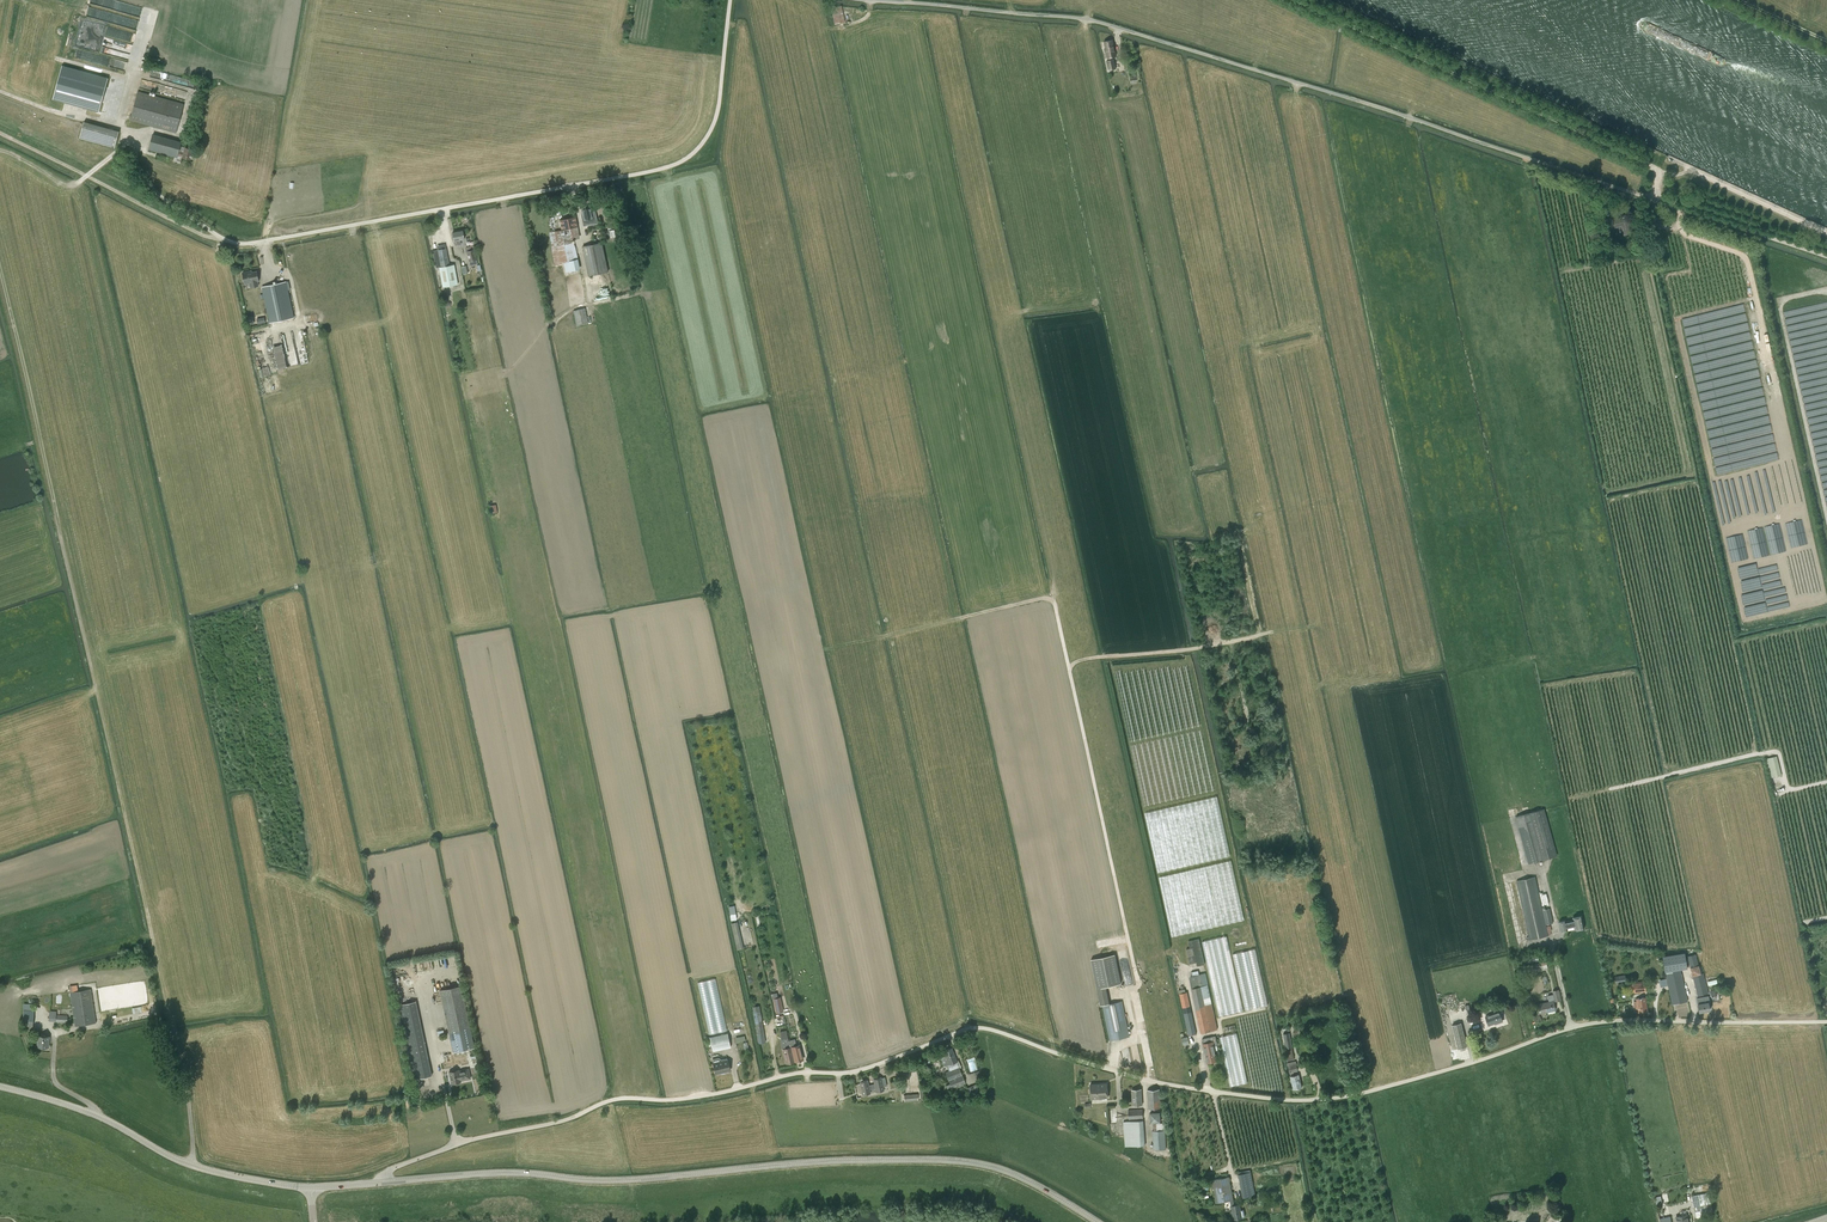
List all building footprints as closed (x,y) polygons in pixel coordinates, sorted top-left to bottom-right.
[(835,25),(845,22),(841,6),(835,7),(835,6),(831,7),(835,25)] [(123,26),(122,29),(132,32),(131,34),(136,35),(137,29),(123,26)] [(1113,40),(1104,42),(1106,49),(1104,49),(1105,52),(1106,52),(1107,58),(1109,58),(1109,60),(1106,60),(1108,71),(1117,69),(1115,59),(1113,59),(1113,57),(1116,57),(1113,40)] [(62,67),(53,101),(100,113),(108,79),(62,67)] [(176,133),(184,104),(138,91),(130,121),(176,133)] [(84,122),(84,123),(79,138),(115,148),(119,132),(84,122)] [(153,134),(148,150),(177,157),(178,155),(182,157),(190,159),(193,149),(185,147),(180,146),(181,142),(153,134)] [(583,226),(587,225),(593,223),(590,208),(582,210),(584,217),(581,218),(583,226)] [(1623,235),(1633,233),(1629,214),(1605,220),(1607,229),(1621,226),(1623,235)] [(550,232),(555,264),(570,261),(571,270),(580,268),(579,259),(578,259),(576,247),(574,243),(572,243),(572,240),(580,238),(576,217),(560,220),(562,230),(550,232)] [(452,233),(454,241),(455,246),(461,245),(460,240),(465,239),(463,231),(452,233)] [(591,277),(609,273),(602,242),(583,246),(591,277)] [(1619,256),(1635,253),(1633,245),(1617,248),(1619,256)] [(469,262),(470,266),(477,264),(476,260),(477,260),(475,249),(474,250),(473,246),(466,248),(467,251),(466,251),(469,262)] [(438,250),(433,251),(436,268),(439,267),(443,287),(458,284),(454,264),(449,265),(446,248),(438,250)] [(1601,259),(1611,257),(1609,250),(1599,252),(1601,259)] [(248,273),(248,272),(243,273),(245,284),(250,283),(251,287),(258,286),(257,282),(259,281),(257,271),(248,273)] [(270,323),(294,318),(286,282),(262,287),(270,323)] [(573,311),(576,325),(588,322),(585,308),(573,311)] [(290,366),(309,362),(303,337),(294,339),(297,352),(287,354),(290,366)] [(491,514),(498,512),(496,504),(489,506),(491,514)] [(1783,774),(1778,755),(1766,758),(1772,777),(1783,774)] [(1162,875),(1173,935),(1245,921),(1233,860),(1195,867),(1195,863),(1230,856),(1219,797),(1148,810),(1159,871),(1190,866),(1191,870),(1162,875)] [(1557,856),(1544,809),(1515,816),(1529,864),(1557,856)] [(1543,910),(1535,877),(1516,881),(1529,937),(1526,937),(1527,941),(1549,936),(1546,925),(1553,923),(1550,908),(1543,910)] [(736,905),(730,906),(731,920),(738,919),(736,905)] [(1568,931),(1567,927),(1574,926),(1575,930),(1585,928),(1582,915),(1572,917),(1573,920),(1566,921),(1566,920),(1559,922),(1561,932),(1568,931)] [(737,950),(743,948),(737,922),(731,923),(737,950)] [(1218,1015),(1269,1006),(1258,949),(1231,953),(1228,936),(1203,940),(1210,980),(1218,979),(1221,996),(1215,997),(1218,1015)] [(1205,964),(1199,939),(1188,942),(1190,949),(1186,950),(1190,964),(1197,962),(1198,966),(1205,964)] [(1685,953),(1663,956),(1665,972),(1687,968),(1685,953)] [(1115,954),(1091,959),(1097,989),(1106,987),(1121,984),(1115,954)] [(1696,954),(1688,956),(1690,967),(1692,976),(1697,996),(1709,993),(1703,973),(1701,973),(1699,965),(1696,954)] [(1689,1002),(1683,970),(1666,973),(1673,1005),(1689,1002)] [(1626,982),(1625,975),(1615,976),(1616,984),(1626,982)] [(717,978),(698,982),(709,1034),(728,1030),(717,978)] [(1633,983),(1634,993),(1646,991),(1645,982),(1633,983)] [(475,1047),(468,1014),(461,985),(440,990),(454,1051),(475,1047)] [(91,989),(70,992),(75,1026),(96,1023),(91,989)] [(1561,1000),(1558,989),(1552,991),(1553,994),(1547,996),(1549,1002),(1536,1004),(1538,1014),(1555,1010),(1553,1002),(1561,1000)] [(1187,992),(1179,994),(1188,1036),(1196,1034),(1187,992)] [(1205,1008),(1196,1010),(1201,1033),(1217,1030),(1210,992),(1202,994),(1205,1008)] [(1707,996),(1697,998),(1699,1012),(1710,1010),(1707,996)] [(773,998),(776,1013),(784,1012),(780,997),(773,998)] [(1636,1001),(1633,1001),(1634,1009),(1637,1008),(1638,1013),(1648,1011),(1646,997),(1636,999),(1636,1001)] [(416,1001),(398,1005),(414,1080),(432,1076),(416,1001)] [(1121,1001),(1103,1005),(1110,1041),(1129,1037),(1121,1001)] [(1499,1011),(1485,1016),(1489,1025),(1497,1022),(1497,1023),(1503,1022),(1499,1011)] [(776,1027),(787,1025),(785,1015),(775,1017),(776,1027)] [(1467,1047),(1461,1023),(1452,1026),(1458,1049),(1467,1047)] [(1302,1026),(1294,1027),(1294,1033),(1296,1032),(1297,1035),(1302,1035),(1301,1031),(1303,1031),(1302,1026)] [(764,1030),(756,1032),(758,1040),(766,1039),(764,1030)] [(786,1030),(780,1032),(781,1038),(780,1040),(782,1045),(782,1048),(786,1064),(795,1062),(791,1048),(791,1047),(791,1046),(790,1044),(790,1040),(789,1041),(788,1038),(786,1030)] [(1239,1033),(1221,1036),(1223,1050),(1227,1050),(1228,1054),(1224,1055),(1229,1086),(1247,1083),(1239,1033)] [(1286,1049),(1285,1048),(1287,1061),(1294,1060),(1292,1047),(1290,1033),(1283,1034),(1286,1049)] [(711,1038),(708,1038),(709,1046),(712,1045),(713,1051),(729,1048),(727,1037),(726,1034),(711,1037),(711,1038)] [(50,1036),(39,1035),(38,1047),(49,1048),(50,1036)] [(1203,1044),(1208,1063),(1217,1061),(1214,1046),(1218,1045),(1217,1042),(1215,1036),(1202,1039),(1203,1044)] [(795,1039),(790,1040),(790,1044),(791,1046),(791,1047),(791,1048),(795,1062),(803,1060),(800,1044),(796,1045),(795,1039)] [(1123,1048),(1125,1064),(1134,1063),(1135,1070),(1143,1069),(1139,1045),(1123,1048)] [(944,1067),(947,1066),(949,1071),(946,1072),(950,1084),(946,1085),(947,1090),(965,1084),(959,1067),(960,1067),(958,1061),(957,1062),(952,1048),(939,1053),(944,1067)] [(1152,1051),(1145,1051),(1146,1065),(1153,1065),(1152,1051)] [(715,1075),(731,1071),(728,1059),(712,1063),(715,1075)] [(1287,1063),(1289,1073),(1298,1071),(1296,1061),(1287,1063)] [(468,1069),(459,1071),(459,1069),(449,1072),(451,1084),(461,1081),(461,1080),(470,1078),(468,1069)] [(1299,1074),(1290,1077),(1293,1089),(1302,1087),(1299,1074)] [(860,1082),(863,1095),(871,1094),(870,1090),(875,1089),(876,1092),(885,1091),(884,1087),(887,1086),(885,1077),(882,1078),(873,1079),(875,1084),(869,1085),(868,1080),(860,1082)] [(1107,1083),(1090,1084),(1091,1099),(1108,1098),(1107,1083)] [(1132,1106),(1143,1105),(1141,1089),(1131,1090),(1132,1106)] [(1149,1109),(1161,1108),(1160,1090),(1148,1090),(1149,1109)] [(1143,1109),(1128,1110),(1129,1121),(1143,1119),(1143,1109)] [(1161,1122),(1160,1112),(1150,1113),(1150,1123),(1161,1122)] [(1165,1130),(1152,1131),(1153,1150),(1166,1149),(1165,1130)] [(1238,1174),(1243,1198),(1255,1195),(1251,1172),(1238,1174)] [(1215,1179),(1212,1180),(1212,1181),(1216,1203),(1230,1201),(1234,1220),(1242,1218),(1242,1217),(1245,1217),(1244,1209),(1240,1210),(1239,1204),(1235,1205),(1229,1177),(1217,1179),(1215,1179)] [(1692,1198),(1693,1202),(1695,1218),(1701,1217),(1700,1215),(1713,1212),(1711,1204),(1709,1193),(1692,1196),(1692,1198)]
